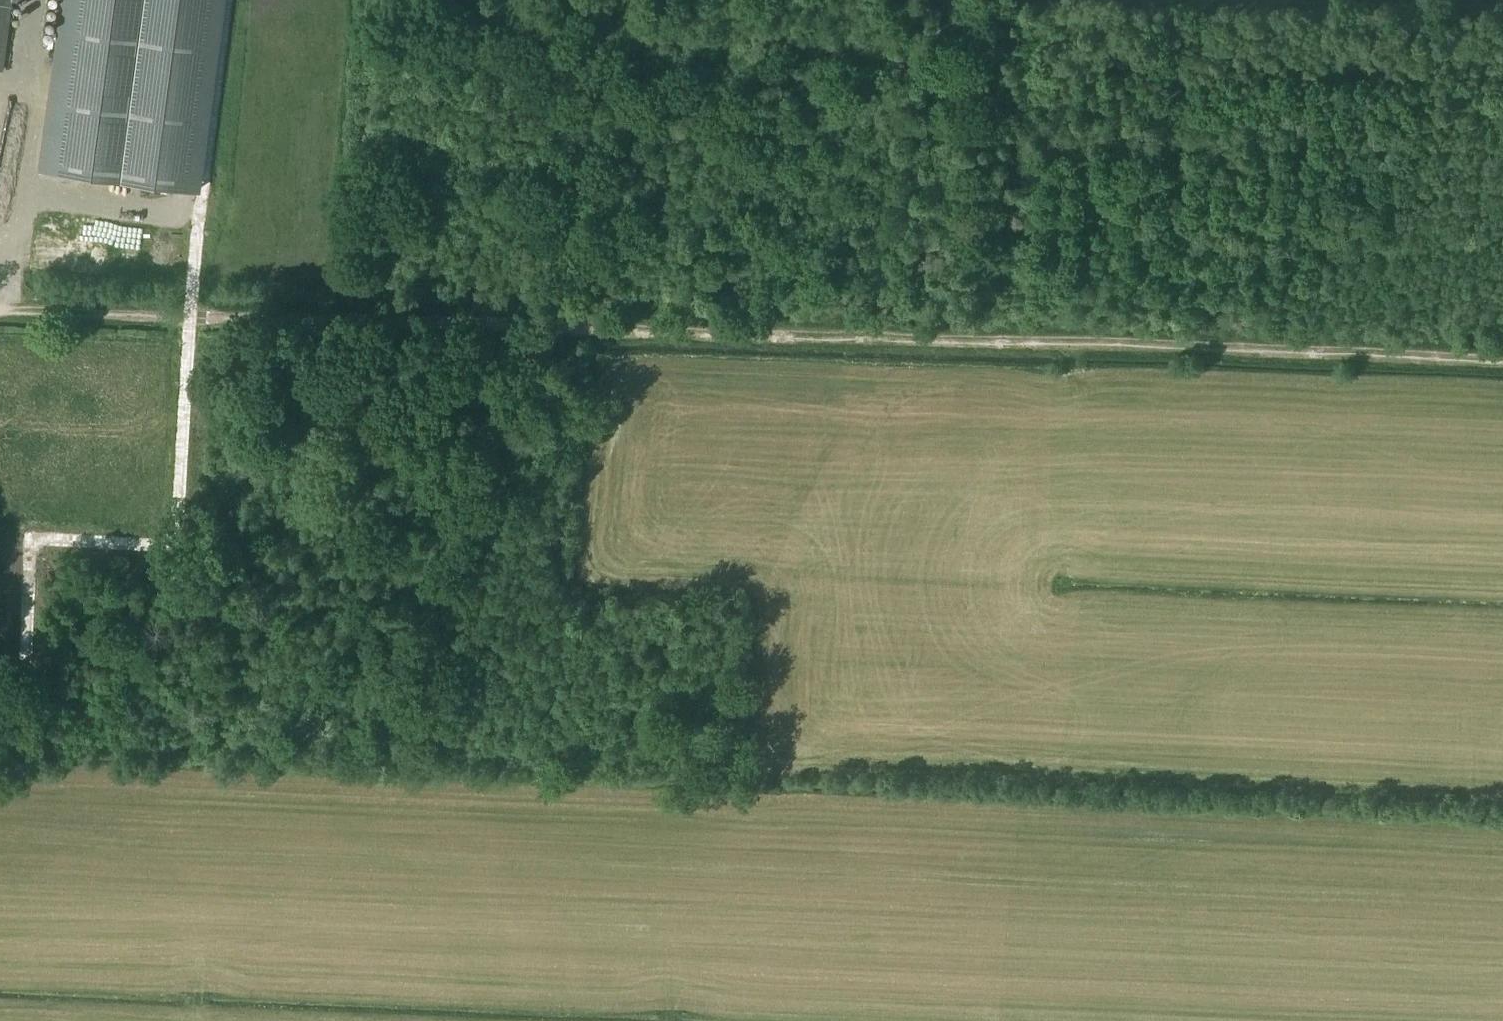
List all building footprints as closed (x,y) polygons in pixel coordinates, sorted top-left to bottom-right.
[(2,71),(10,0),(32,4),(33,0),(0,0),(0,71),(2,71)] [(36,170),(192,191),(218,0),(60,0),(36,170)]
